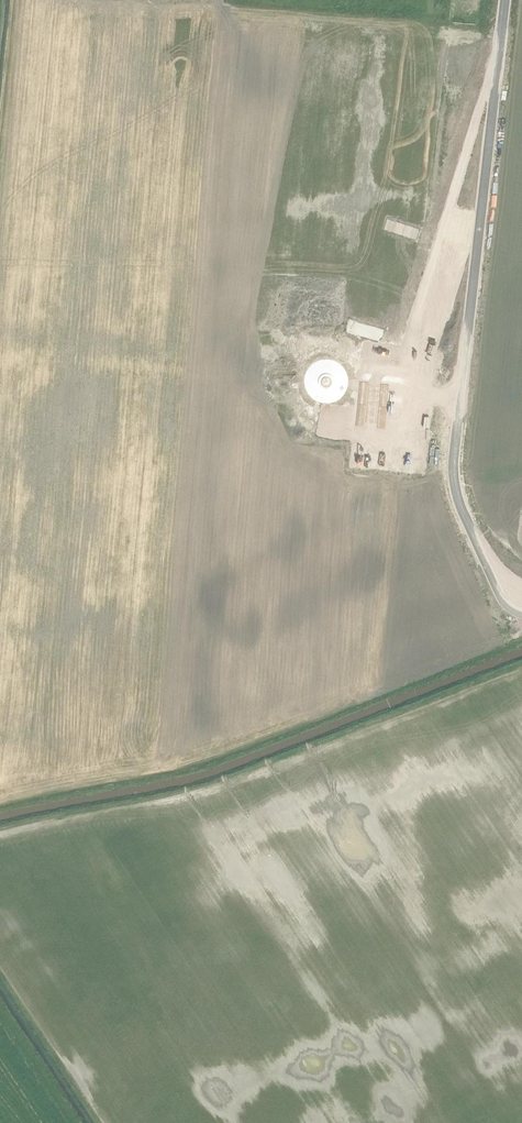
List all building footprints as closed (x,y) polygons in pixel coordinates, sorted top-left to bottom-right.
[(332,382),(332,381),(332,380),(331,380),(331,379),(331,378),(330,378),(330,377),(329,377),(328,377),(327,376),(326,376),(325,377),(324,377),(323,378),(322,379),(322,380),(321,381),(321,382),(321,383),(322,383),(322,384),(322,385),(323,385),(323,386),(324,386),(325,387),(326,387),(327,387),(328,387),(329,386),(330,386),(331,385),(331,384),(332,383),(332,382)]
